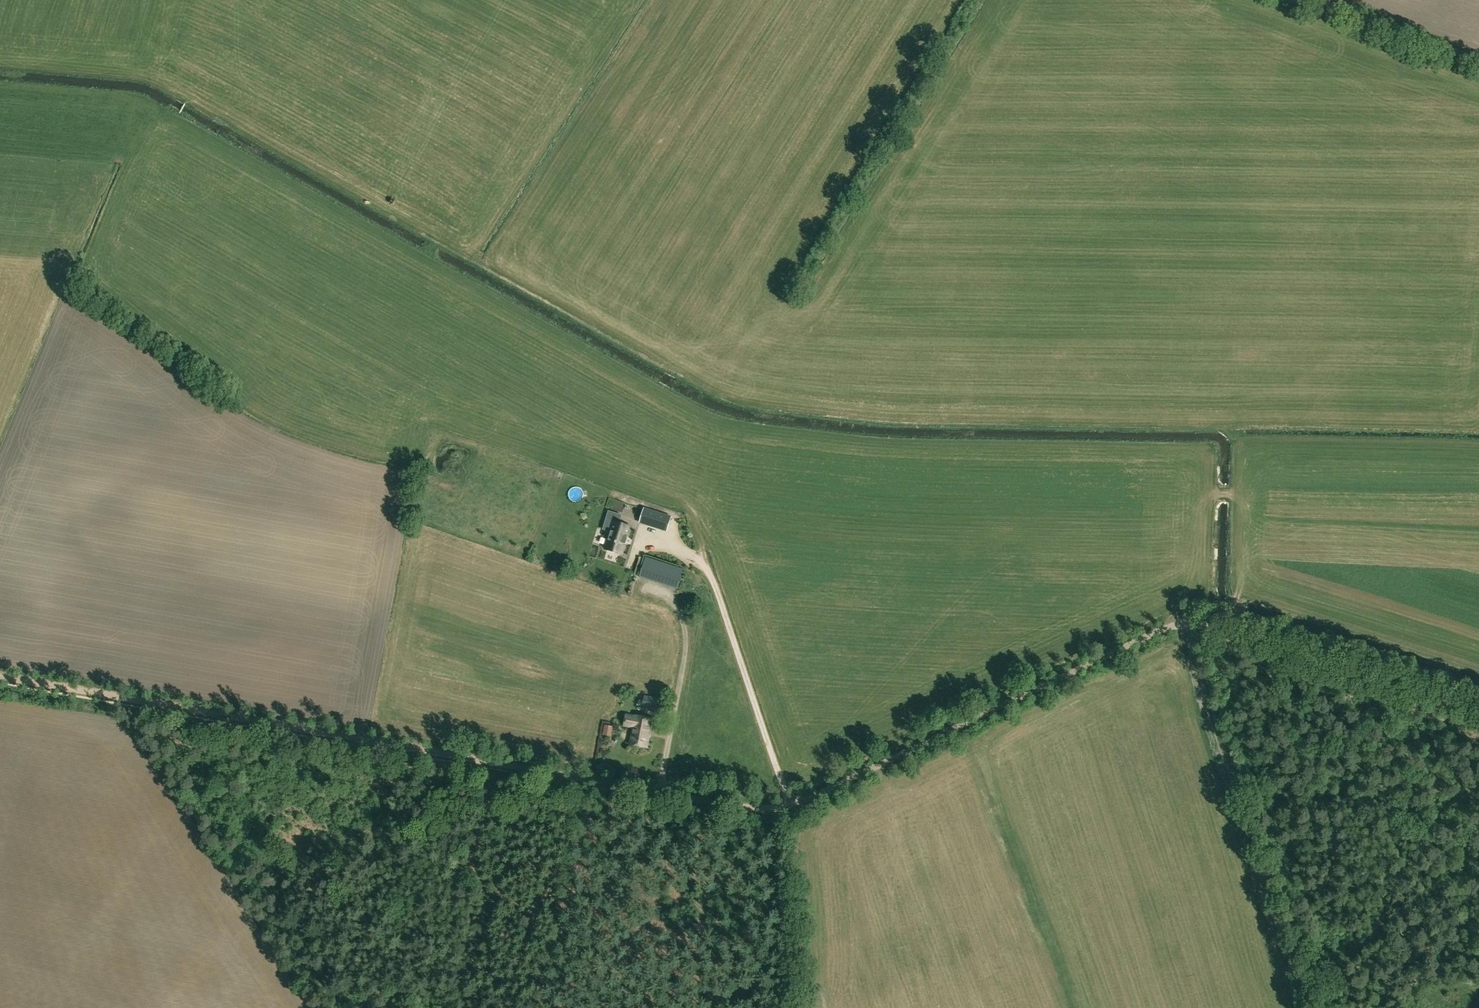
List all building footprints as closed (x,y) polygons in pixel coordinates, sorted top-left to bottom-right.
[(644,509),(640,522),(667,530),(671,517),(644,509)] [(630,526),(613,521),(610,530),(611,530),(605,549),(622,554),(630,526)] [(639,577),(678,589),(683,570),(645,558),(639,577)] [(642,707),(658,710),(660,698),(644,695),(642,707)] [(647,747),(652,718),(635,715),(634,717),(625,715),(623,726),(633,727),(630,744),(647,747)]
